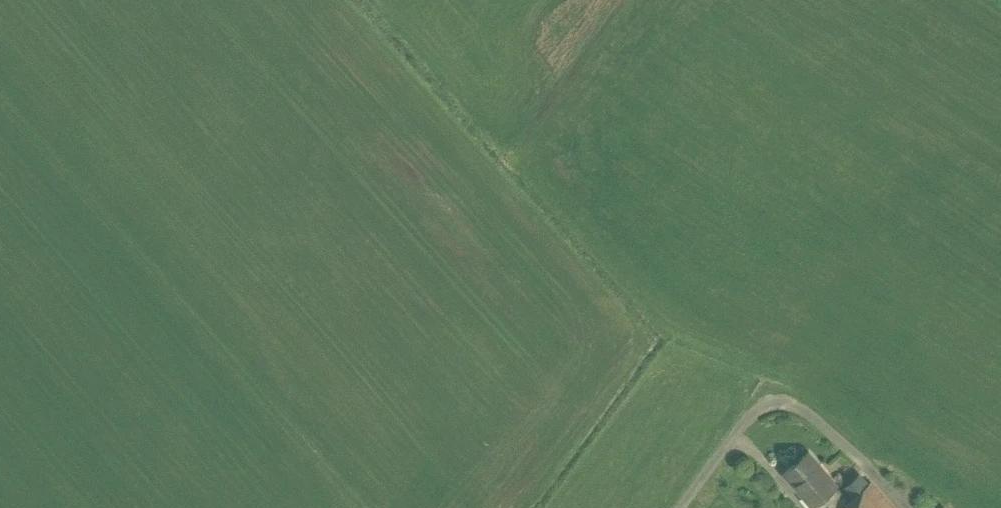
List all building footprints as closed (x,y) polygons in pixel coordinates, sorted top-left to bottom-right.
[(822,498),(831,507),(894,507),(871,482),(869,484),(860,474),(844,488),(853,498),(849,501),(836,486),(837,485),(808,451),(783,474),(811,507),(822,498)]
